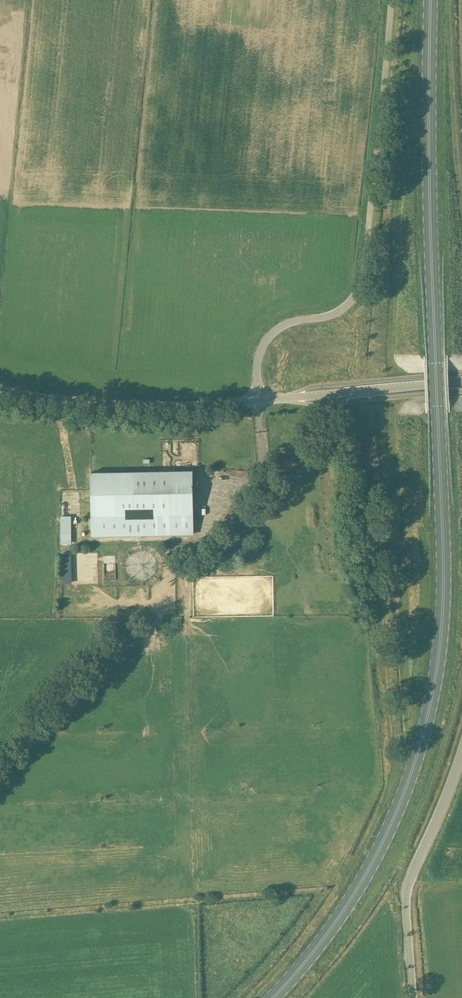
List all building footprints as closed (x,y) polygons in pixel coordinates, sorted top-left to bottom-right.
[(91,473),(92,529),(86,529),(86,534),(92,533),(92,537),(193,535),(192,471),(91,473)] [(71,515),(60,515),(60,544),(71,544),(71,515)] [(62,552),(62,583),(71,583),(71,552),(62,552)]
